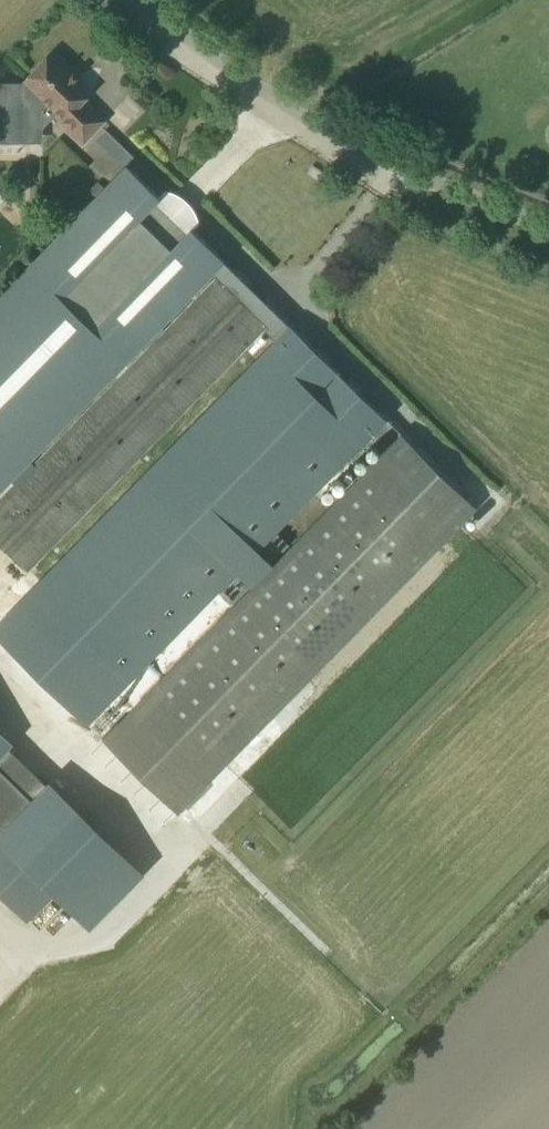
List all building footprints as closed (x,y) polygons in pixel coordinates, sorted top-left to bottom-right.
[(54,50),(23,81),(0,82),(0,109),(10,109),(10,128),(42,127),(55,113),(84,142),(105,120),(84,99),(90,92),(67,70),(71,66),(54,50)] [(328,103),(332,95),(325,91),(320,99),(328,103)] [(183,300),(185,301),(213,273),(217,277),(0,500),(0,540),(29,569),(267,326),(280,338),(0,624),(0,642),(86,726),(88,724),(178,812),(178,811),(476,507),(403,435),(404,434),(387,418),(386,419),(292,326),(291,326),(224,261),(225,260),(192,228),(187,233),(155,202),(160,197),(127,165),(0,294),(0,488),(183,300)] [(32,798),(47,783),(9,747),(14,742),(0,728),(0,892),(28,920),(53,894),(78,918),(116,880),(32,798)]
